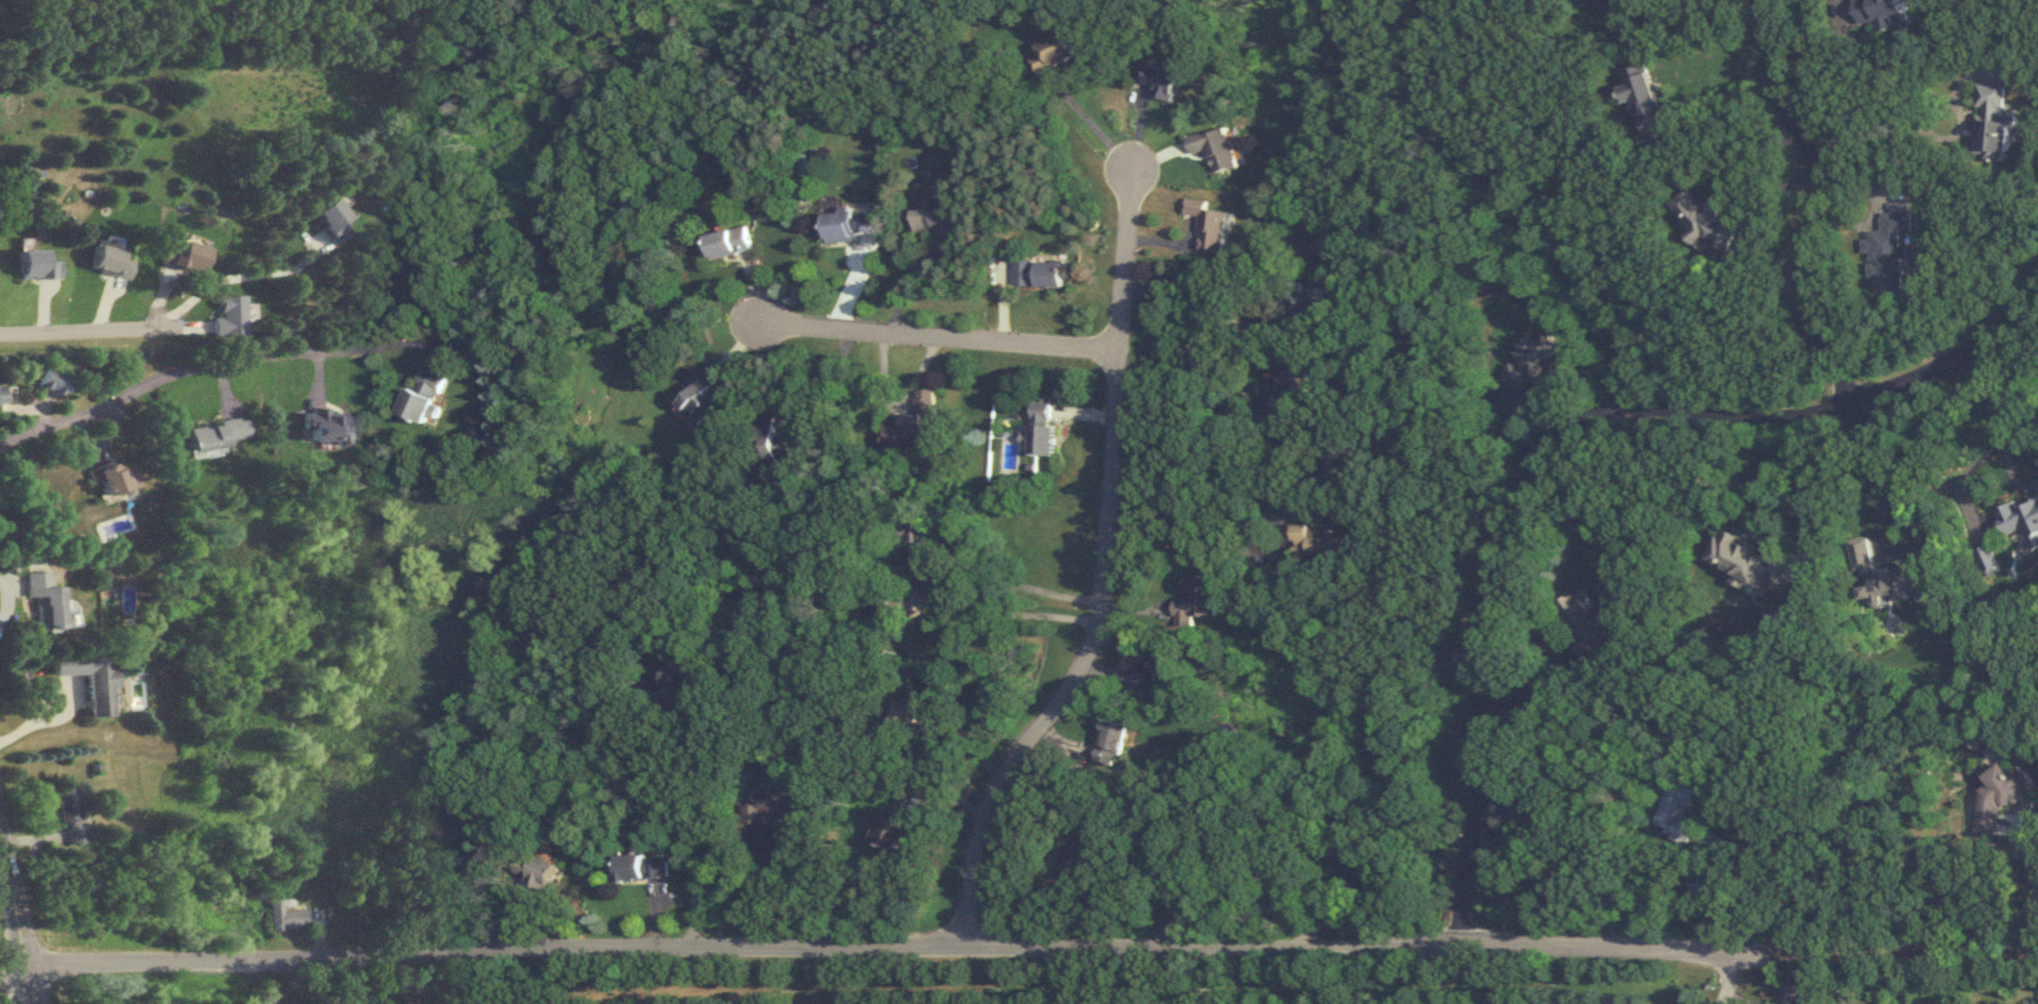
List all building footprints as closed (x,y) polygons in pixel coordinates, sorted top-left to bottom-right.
[(1862,24),(1879,22),(1880,31),(1914,25),(1910,0),(1858,0),(1862,24)] [(1069,35),(1028,52),(1038,75),(1079,58),(1069,35)] [(1178,101),(1187,78),(1154,63),(1144,87),(1178,101)] [(1643,134),(1668,127),(1652,63),(1623,70),(1631,105),(1636,104),(1643,134)] [(1976,158),(2013,161),(2015,128),(2023,129),(2024,116),(2007,115),(2009,87),(1981,85),(1976,158)] [(1195,154),(1212,151),(1217,172),(1243,167),(1235,129),(1192,138),(1195,154)] [(1670,205),(1704,249),(1714,242),(1720,251),(1735,239),(1694,187),(1670,205)] [(1232,212),(1211,210),(1212,202),(1190,199),(1188,215),(1205,217),(1200,251),(1226,254),(1232,212)] [(916,210),(917,235),(964,233),(963,207),(943,208),(943,202),(924,202),(924,210),(916,210)] [(827,243),(859,242),(858,233),(874,233),(873,211),(842,212),(842,213),(826,214),(827,243)] [(1885,213),(1885,230),(1870,231),(1871,239),(1865,239),(1865,254),(1872,254),(1873,279),(1877,278),(1878,295),(1911,295),(1910,248),(1904,248),(1904,235),(1917,234),(1916,212),(1885,213)] [(708,236),(714,260),(753,250),(748,227),(708,236)] [(1016,261),(1015,286),(1068,287),(1068,262),(1016,261)] [(1292,338),(1317,339),(1318,315),(1331,316),(1332,289),(1294,288),(1292,338)] [(1571,359),(1566,357),(1571,345),(1549,334),(1546,341),(1535,336),(1522,362),(1517,360),(1507,380),(1535,394),(1549,367),(1563,374),(1571,359)] [(36,384),(60,395),(68,377),(44,367),(36,384)] [(448,375),(425,368),(418,387),(411,384),(402,411),(436,422),(442,405),(438,404),(448,375)] [(719,406),(707,392),(720,381),(711,369),(674,401),(695,426),(719,406)] [(1291,376),(1283,376),(1283,401),(1314,401),(1314,369),(1291,369),(1291,376)] [(888,415),(888,444),(935,443),(935,389),(917,390),(917,415),(888,415)] [(1030,435),(1022,434),(1022,443),(1029,444),(1028,453),(1053,455),(1055,424),(1050,424),(1052,400),(1032,398),(1030,435)] [(312,441),(354,441),(355,413),(327,412),(327,408),(303,408),(303,429),(312,429),(312,441)] [(798,463),(797,454),(805,453),(804,437),(781,440),(778,413),(764,415),(770,466),(798,463)] [(250,441),(246,417),(188,427),(192,450),(250,441)] [(96,469),(106,496),(138,484),(130,464),(121,467),(119,461),(96,469)] [(1998,511),(2008,537),(2020,533),(2028,555),(2037,551),(2037,497),(1998,511)] [(940,568),(940,513),(911,513),(911,568),(940,568)] [(1297,524),(1297,553),(1335,553),(1335,524),(1297,524)] [(1786,557),(1765,558),(1756,554),(1756,542),(1730,530),(1727,536),(1719,536),(1709,560),(1736,572),(1732,582),(1741,587),(1745,586),(1748,579),(1755,582),(1764,582),(1772,585),(1787,585),(1786,557)] [(1849,540),(1856,576),(1862,575),(1867,599),(1875,597),(1876,605),(1886,603),(1885,596),(1897,594),(1898,600),(1926,594),(1928,605),(1942,602),(1939,581),(1927,583),(1923,563),(1897,568),(1896,565),(1876,569),(1869,536),(1849,540)] [(1988,572),(2001,566),(1990,545),(1978,552),(1988,572)] [(35,626),(71,625),(71,613),(60,613),(59,585),(49,585),(49,571),(24,572),(25,596),(34,596),(35,626)] [(1217,575),(1185,575),(1185,600),(1176,600),(1176,625),(1196,625),(1196,616),(1217,616),(1217,575)] [(1587,590),(1561,607),(1581,639),(1575,643),(1585,660),(1618,639),(1587,590)] [(917,610),(917,597),(887,596),(886,634),(909,634),(909,610),(917,610)] [(89,716),(111,715),(110,685),(116,685),(115,668),(101,668),(100,651),(52,654),(53,674),(87,673),(89,716)] [(1126,758),(1133,723),(1107,718),(1099,762),(1115,765),(1117,756),(1126,758)] [(1985,786),(1977,832),(2000,836),(2006,800),(2029,804),(2034,773),(1994,765),(1990,787),(1985,786)] [(1700,788),(1676,779),(1660,822),(1671,826),(1668,836),(1690,844),(1692,839),(1706,844),(1710,834),(1697,830),(1699,825),(1689,821),(1700,788)] [(767,814),(802,814),(802,783),(764,783),(764,805),(745,805),(745,824),(767,823),(767,814)] [(65,843),(85,841),(78,787),(58,789),(65,843)] [(902,850),(916,814),(906,810),(905,812),(893,807),(880,841),(902,850)] [(556,888),(562,862),(523,852),(517,879),(556,888)] [(626,855),(626,879),(674,879),(673,861),(651,862),(651,854),(626,855)] [(270,929),(306,927),(305,909),(281,910),(281,898),(268,899),(270,929)]
